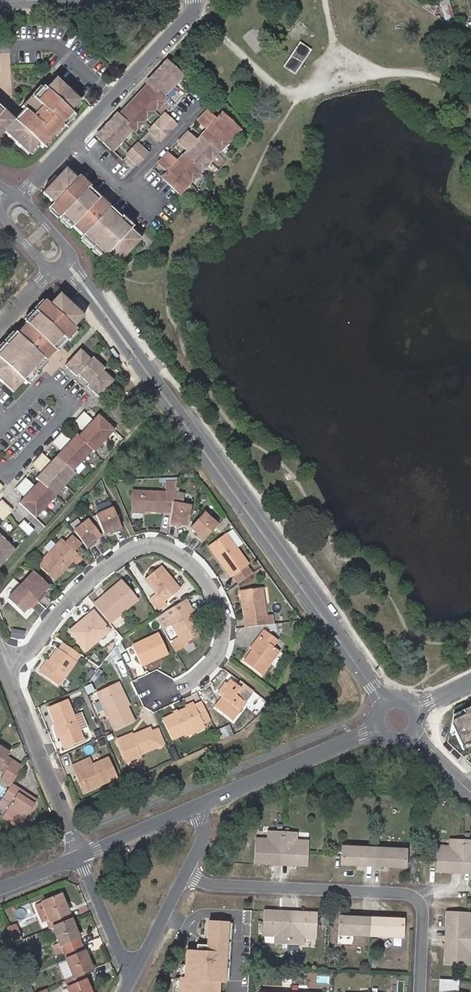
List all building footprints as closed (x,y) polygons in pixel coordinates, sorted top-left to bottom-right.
[(423,5),(434,13),(439,6),(430,0),(426,0),(423,5)] [(443,7),(445,15),(444,15),(445,21),(450,24),(455,23),(453,13),(451,5),(443,7)] [(293,52),(304,59),(310,51),(299,43),(293,52)] [(294,73),(304,59),(293,52),(283,66),(294,73)] [(182,74),(166,60),(146,81),(147,83),(118,114),(116,113),(96,135),(112,149),(132,128),(134,130),(163,98),(161,96),(182,74)] [(73,116),(74,115),(69,111),(79,100),(73,94),(65,86),(55,77),(46,87),(43,85),(42,86),(34,95),(33,96),(32,94),(21,105),(23,107),(28,111),(18,122),(13,118),(3,108),(0,106),(0,133),(3,131),(26,153),(28,152),(36,144),(37,143),(42,147),(43,146),(51,138),(53,135),(61,127),(62,125),(63,126),(64,126),(73,116)] [(32,93),(34,95),(42,86),(40,84),(32,93)] [(65,86),(73,94),(76,91),(68,84),(65,86)] [(23,107),(13,118),(18,122),(28,111),(23,107)] [(217,118),(208,110),(198,121),(207,129),(198,139),(189,131),(178,142),(187,151),(178,161),(169,152),(158,163),(168,172),(163,177),(179,193),(239,129),(222,113),(217,118)] [(159,139),(175,122),(165,112),(149,129),(159,139)] [(67,128),(75,118),(73,116),(64,126),(67,128)] [(64,129),(61,127),(53,135),(55,137),(64,129)] [(53,140),(51,138),(43,146),(45,148),(53,140)] [(126,153),(136,163),(147,152),(137,142),(126,153)] [(37,146),(36,144),(28,152),(30,154),(37,146)] [(65,167),(42,192),(53,202),(49,206),(50,207),(59,215),(61,217),(70,225),(71,226),(72,225),(82,235),(81,236),(82,237),(91,245),(93,247),(102,255),(103,256),(107,252),(118,262),(139,239),(129,229),(132,226),(131,224),(122,216),(121,215),(120,217),(118,215),(110,208),(98,196),(89,188),(88,187),(90,185),(88,184),(80,176),(79,175),(76,178),(65,167)] [(82,174),(80,176),(88,184),(90,182),(82,174)] [(92,185),(89,188),(98,196),(100,193),(92,185)] [(113,205),(110,208),(118,215),(121,213),(113,205)] [(59,215),(50,207),(48,209),(56,217),(59,215)] [(124,214),(122,216),(131,224),(133,222),(124,214)] [(67,228),(70,225),(61,217),(58,219),(67,228)] [(89,247),(91,245),(82,237),(80,239),(89,247)] [(99,258),(102,255),(93,247),(91,250),(99,258)] [(0,349),(0,381),(13,393),(23,381),(26,384),(36,373),(35,372),(32,369),(61,337),(64,340),(65,341),(75,330),(72,327),(82,317),(73,308),(65,300),(59,294),(49,305),(45,301),(43,303),(35,311),(33,313),(26,322),(24,323),(26,325),(17,334),(15,333),(13,335),(5,343),(4,345),(0,349)] [(73,308),(75,306),(67,298),(65,300),(73,308)] [(41,301),(33,309),(35,311),(43,303),(41,301)] [(31,311),(23,319),(26,322),(33,313),(31,311)] [(11,333),(3,341),(5,343),(13,335),(11,333)] [(32,369),(35,372),(64,340),(61,337),(32,369)] [(104,369),(93,358),(90,360),(80,350),(65,366),(76,377),(79,374),(89,384),(87,386),(98,397),(113,381),(102,371),(104,369)] [(59,450),(49,462),(40,453),(29,464),(39,473),(34,478),(38,481),(33,486),(23,477),(14,489),(23,497),(18,503),(35,518),(55,496),(54,495),(74,474),(72,472),(91,450),(93,452),(114,431),(97,416),(93,421),(83,412),(73,423),(80,431),(76,435),(74,434),(69,439),(60,430),(50,442),(59,450)] [(164,483),(164,494),(166,494),(166,506),(171,506),(172,503),(174,492),(175,482),(164,483)] [(170,513),(168,526),(176,527),(177,524),(186,526),(190,507),(182,505),(184,494),(174,492),(172,503),(171,506),(171,508),(170,513)] [(164,494),(132,493),(132,513),(148,513),(166,514),(166,506),(166,494),(164,494)] [(12,510),(1,501),(0,502),(0,519),(2,521),(12,510)] [(115,532),(123,529),(113,508),(95,515),(103,534),(114,530),(115,532)] [(195,537),(201,543),(217,526),(203,513),(189,527),(196,535),(195,537)] [(72,530),(86,548),(93,544),(91,541),(99,536),(87,519),(72,530)] [(18,526),(28,536),(33,530),(23,521),(18,526)] [(242,557),(225,534),(207,547),(225,570),(230,577),(247,564),(242,557)] [(65,543),(72,550),(79,542),(72,536),(65,543)] [(15,551),(0,537),(0,567),(15,551)] [(49,552),(36,564),(51,580),(71,561),(74,564),(80,557),(72,550),(65,543),(61,539),(56,545),(49,552)] [(49,552),(56,545),(51,540),(44,548),(49,552)] [(40,593),(48,585),(33,571),(7,599),(21,613),(29,605),(32,607),(42,596),(40,593)] [(152,596),(145,600),(153,614),(160,609),(158,606),(175,596),(159,571),(143,581),(152,596)] [(122,580),(95,605),(110,622),(137,598),(122,580)] [(241,592),(244,620),(265,617),(264,611),(262,589),(241,592)] [(186,607),(167,618),(178,638),(173,641),(178,650),(186,646),(184,644),(199,636),(191,622),(193,621),(186,607)] [(85,648),(109,629),(93,610),(80,621),(82,623),(71,632),(85,648)] [(265,617),(244,620),(245,629),(271,625),(273,625),(273,617),(268,617),(265,617)] [(158,632),(131,644),(140,664),(167,652),(158,632)] [(249,668),(267,679),(282,655),(275,651),(279,644),(265,636),(261,643),(263,645),(256,657),(249,668)] [(80,652),(64,642),(59,648),(58,647),(49,660),(41,671),(57,683),(80,652)] [(220,701),(218,699),(213,708),(230,720),(243,701),(235,695),(239,688),(228,680),(225,685),(218,695),(220,696),(222,698),(220,701)] [(218,695),(225,685),(223,683),(216,693),(218,695)] [(99,698),(114,730),(133,721),(122,697),(125,696),(122,689),(119,690),(99,698)] [(53,723),(64,746),(81,739),(64,700),(47,707),(53,723)] [(200,701),(192,705),(201,724),(209,721),(200,701)] [(182,733),(201,724),(192,705),(185,708),(176,712),(173,713),(161,719),(170,739),(182,733)] [(452,715),(449,733),(451,737),(455,735),(462,751),(470,747),(470,706),(452,715)] [(61,747),(64,746),(53,723),(52,723),(61,747)] [(203,727),(201,724),(182,733),(184,736),(203,727)] [(138,754),(156,746),(150,732),(148,728),(132,736),(134,739),(130,740),(129,736),(125,736),(117,740),(123,756),(127,760),(138,755),(138,754)] [(150,732),(156,746),(163,743),(157,729),(150,732)] [(3,772),(0,776),(0,777),(10,783),(10,782),(22,764),(12,758),(6,754),(8,751),(1,746),(0,746),(0,770),(3,772)] [(71,765),(74,772),(76,771),(84,787),(98,780),(99,783),(115,775),(106,756),(91,763),(88,757),(85,758),(71,765)] [(76,771),(74,772),(83,790),(99,783),(98,780),(84,787),(76,771)] [(26,792),(10,782),(10,783),(2,795),(10,800),(6,806),(23,816),(33,801),(24,796),(26,792)] [(35,798),(26,792),(24,796),(33,801),(35,798)] [(2,795),(0,798),(0,802),(6,806),(10,800),(2,795)] [(23,816),(6,806),(3,811),(19,822),(23,816)] [(293,832),(270,831),(270,842),(254,841),(253,863),(269,864),(269,860),(291,861),(291,865),(307,866),(308,844),(292,843),(293,832)] [(267,839),(254,838),(254,841),(270,842),(270,831),(267,831),(267,839)] [(295,840),(296,832),(293,832),(292,843),(308,844),(308,841),(295,840)] [(452,839),(452,850),(436,849),(435,872),(451,873),(451,869),(470,870),(470,840),(452,839)] [(449,847),(436,847),(436,849),(452,850),(452,839),(449,839),(449,847)] [(364,865),(365,850),(341,849),(340,864),(364,865)] [(364,865),(372,865),(373,850),(365,850),(364,865)] [(372,865),(380,866),(381,850),(373,850),(372,865)] [(404,867),(405,852),(381,850),(380,866),(404,867)] [(52,926),(70,918),(60,894),(41,901),(49,919),(52,926)] [(49,919),(41,901),(35,904),(42,922),(45,920),(49,919)] [(277,944),(299,945),(299,934),(315,934),(316,912),(300,911),(300,915),(278,914),(278,910),(262,909),(262,932),(277,933),(277,944)] [(467,926),(467,911),(445,910),(444,926),(448,926),(448,948),(444,948),(443,964),(465,964),(466,949),(470,949),(470,927),(467,926)] [(338,917),(337,932),(361,933),(362,918),(338,917)] [(62,952),(81,944),(70,918),(52,926),(59,944),(62,952)] [(362,918),(361,933),(369,933),(370,918),(362,918)] [(378,918),(370,918),(370,933),(378,933),(378,918)] [(378,918),(378,933),(402,934),(402,919),(378,918)] [(13,924),(6,927),(12,942),(19,940),(13,924)] [(217,984),(212,984),(215,945),(225,945),(225,941),(215,940),(216,925),(208,924),(207,948),(196,947),(195,954),(185,953),(183,981),(179,980),(178,991),(217,991),(217,984)] [(227,926),(216,925),(215,940),(225,941),(226,941),(227,926)] [(274,935),(274,943),(277,944),(277,933),(262,932),(261,935),(274,935)] [(302,937),(315,937),(315,934),(299,934),(299,945),(302,945),(302,937)] [(62,952),(59,944),(53,947),(56,955),(62,952)] [(83,972),(92,969),(81,944),(62,952),(66,959),(73,977),(83,972)] [(225,945),(215,945),(212,984),(217,984),(222,984),(225,945)] [(64,980),(73,977),(66,959),(57,963),(64,980)] [(64,980),(69,991),(90,991),(83,972),(73,977),(64,980)]
